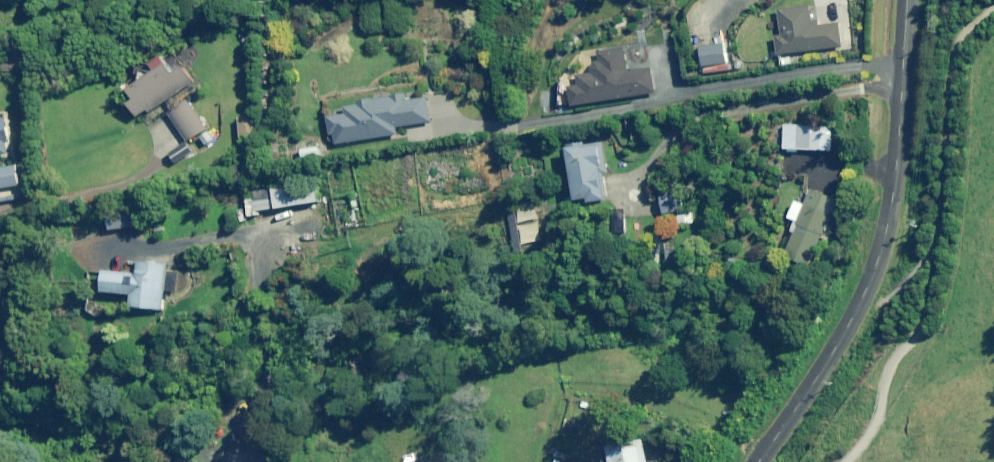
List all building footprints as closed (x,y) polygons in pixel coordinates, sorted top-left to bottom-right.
[(817,26),(815,7),(781,11),(784,36),(777,37),(779,55),(841,48),(838,24),(817,26)] [(728,63),(726,44),(701,46),(703,66),(728,63)] [(146,58),(135,65),(133,78),(136,85),(129,89),(135,100),(129,104),(138,118),(195,82),(186,67),(174,48),(149,63),(146,58)] [(630,72),(626,49),(601,53),(602,63),(593,64),(595,74),(580,76),(581,86),(570,87),(573,106),(655,93),(651,68),(630,72)] [(406,93),(394,95),(394,99),(376,103),(375,98),(360,101),(360,105),(346,108),(347,113),(328,117),(332,136),(335,135),(337,145),(397,135),(396,128),(431,122),(427,97),(407,101),(406,93)] [(204,131),(186,103),(168,114),(186,142),(204,131)] [(256,117),(240,118),(240,141),(256,141),(256,117)] [(743,118),(741,129),(751,131),(753,120),(743,118)] [(8,156),(6,143),(10,142),(7,119),(0,120),(0,158),(8,156)] [(798,153),(798,150),(831,151),(833,127),(784,125),(783,149),(788,149),(788,153),(798,153)] [(601,143),(567,149),(576,201),(587,199),(588,204),(602,202),(600,190),(603,190),(601,175),(598,175),(597,166),(605,165),(601,143)] [(327,159),(326,147),(302,149),(303,161),(327,159)] [(20,166),(0,168),(0,189),(22,186),(20,166)] [(318,202),(315,181),(272,188),(272,193),(255,196),(256,201),(246,202),(248,214),(318,202)] [(788,219),(795,221),(791,232),(794,233),(786,256),(810,265),(822,233),(824,234),(837,200),(810,190),(805,205),(795,201),(788,219)] [(675,212),(672,192),(658,194),(661,214),(675,212)] [(513,197),(503,198),(513,260),(524,258),(513,197)] [(136,227),(135,212),(107,215),(108,230),(136,227)] [(167,265),(138,262),(137,275),(104,272),(102,292),(132,295),(131,307),(163,310),(167,265)] [(606,443),(610,461),(648,461),(643,437),(606,443)]
